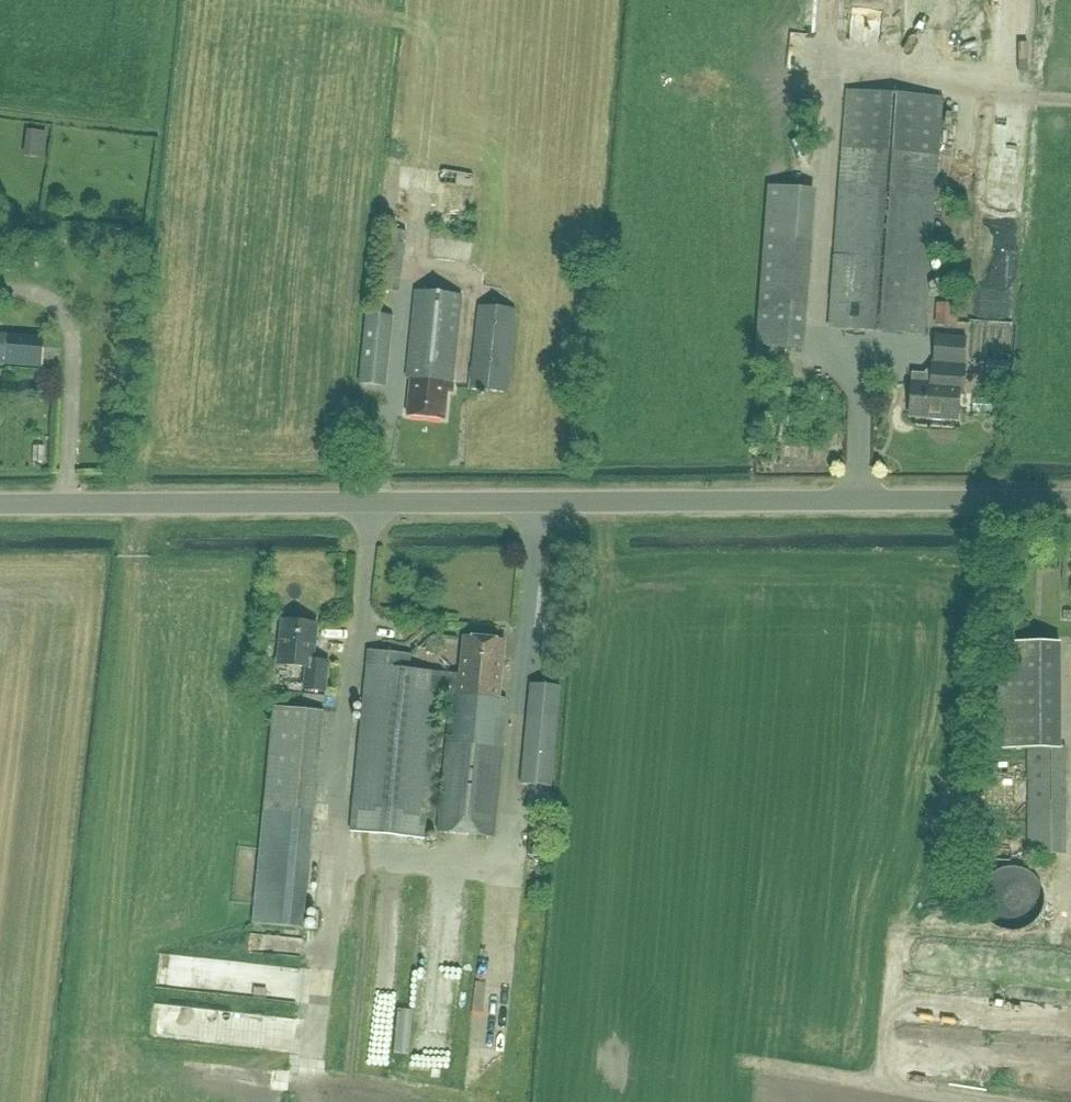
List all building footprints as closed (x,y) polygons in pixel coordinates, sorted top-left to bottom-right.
[(924,335),(939,157),(943,97),(848,90),(843,149),(828,327),(924,335)] [(421,189),(421,172),(409,172),(408,189),(421,189)] [(451,393),(452,383),(451,383),(461,297),(414,292),(405,380),(409,380),(406,416),(444,420),(447,393),(451,393)] [(936,303),(935,325),(956,326),(957,304),(936,303)] [(506,394),(514,311),(478,307),(469,390),(506,394)] [(384,387),(392,316),(365,314),(358,385),(384,387)] [(0,333),(0,366),(5,367),(8,334),(0,333)] [(962,395),(965,339),(933,336),(930,376),(912,374),(909,417),(956,420),(958,395),(962,395)] [(32,403),(29,393),(14,398),(18,408),(32,403)] [(325,691),(328,662),(312,660),(316,624),(281,621),(277,664),(305,667),(303,689),(325,691)] [(500,677),(504,641),(463,637),(460,676),(408,670),(410,655),(368,651),(352,803),(349,832),(423,837),(425,810),(437,694),(449,695),(437,831),(493,837),(506,699),(498,698),(500,677)] [(551,787),(560,687),(530,685),(521,784),(551,787)] [(1026,856),(1065,855),(1065,749),(1027,748),(1026,856)] [(314,862),(318,780),(296,779),(294,803),(268,802),(263,915),(300,917),(301,897),(299,897),(300,861),(314,862)] [(1006,868),(1000,869),(995,872),(991,875),(987,879),(984,883),(981,888),(980,894),(979,899),(980,905),(981,910),(984,915),(987,920),(991,924),(995,927),(1000,929),(1006,931),(1011,931),(1017,931),(1022,929),(1027,927),(1032,924),(1036,920),(1039,915),(1041,910),(1043,905),(1043,899),(1043,894),(1041,888),(1039,883),(1036,879),(1032,875),(1027,872),(1022,869),(1017,868),(1011,867),(1006,868)] [(167,958),(167,986),(207,986),(207,982),(251,983),(251,959),(167,958)] [(508,1039),(509,1009),(480,1008),(478,1038),(508,1039)] [(207,1032),(207,1037),(241,1036),(240,1021),(200,1022),(200,1018),(179,1018),(180,1033),(207,1032)]
